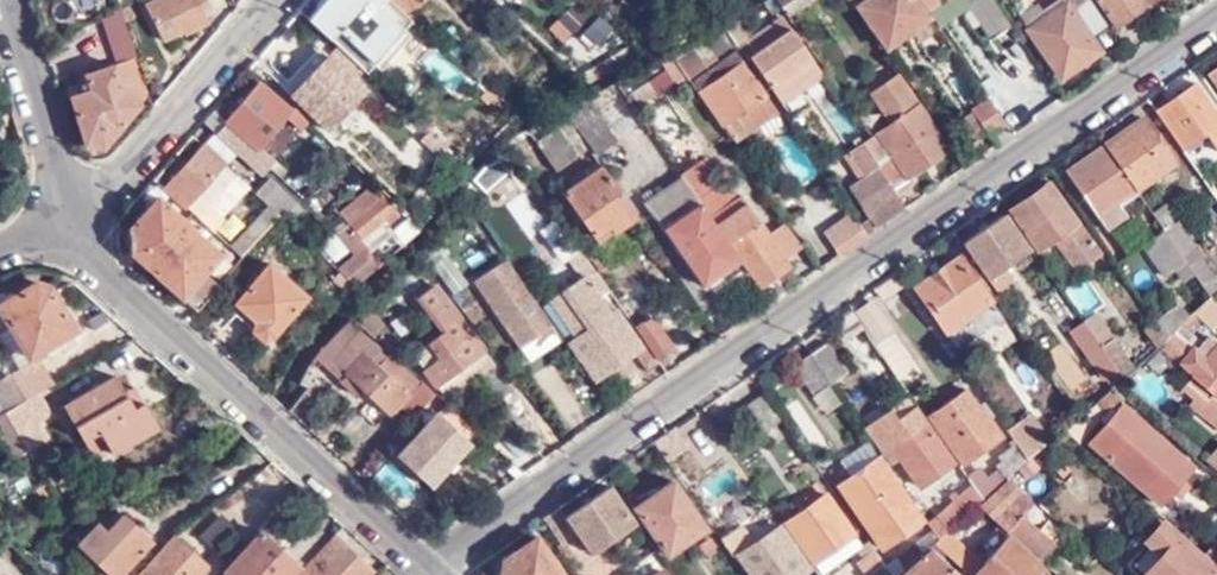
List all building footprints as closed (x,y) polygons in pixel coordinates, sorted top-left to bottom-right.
[(205,0),(156,0),(144,6),(161,42),(181,33),(183,36),(209,24),(203,13),(210,10),(205,0)] [(305,18),(336,47),(363,71),(366,73),(411,23),(387,0),(322,0),(305,18)] [(787,10),(802,0),(778,0),(787,10)] [(854,9),(855,9),(859,6),(888,48),(930,20),(916,0),(848,0),(854,9)] [(928,10),(943,0),(921,0),(928,10)] [(1010,25),(993,0),(967,0),(966,1),(991,38),(1010,25)] [(1064,1),(1068,6),(1029,31),(1063,82),(1085,67),(1078,58),(1098,45),(1095,40),(1107,29),(1086,0),(1063,0),(1064,1)] [(1153,0),(1097,0),(1115,26),(1153,0)] [(1068,6),(1064,1),(1043,15),(1038,9),(1022,20),(1029,31),(1068,6)] [(572,13),(548,25),(554,39),(579,27),(572,13)] [(740,39),(749,52),(789,26),(780,13),(751,32),(740,39)] [(734,42),(757,77),(761,74),(781,103),(822,75),(789,26),(749,52),(740,39),(751,32),(739,14),(722,25),(725,31),(734,42)] [(713,56),(734,42),(725,31),(722,25),(702,39),(713,56)] [(578,41),(552,62),(572,81),(597,59),(578,41)] [(676,60),(686,76),(687,77),(710,62),(700,45),(676,60)] [(1104,54),(1098,45),(1078,58),(1085,67),(1104,54)] [(363,71),(336,47),(329,54),(353,76),(360,75),(363,71)] [(282,88),(289,95),(326,56),(318,49),(282,88)] [(429,50),(417,68),(451,91),(464,72),(429,50)] [(749,129),(776,111),(736,51),(694,79),(722,121),(737,111),(749,129)] [(670,60),(682,77),(682,78),(686,76),(676,60),(671,54),(667,57),(670,60)] [(326,56),(289,95),(328,132),(365,91),(326,56)] [(625,93),(635,108),(655,95),(652,90),(675,76),(677,81),(682,78),(682,77),(670,60),(667,57),(660,60),(666,69),(625,93)] [(103,151),(147,97),(133,60),(67,81),(88,148),(103,151)] [(1207,73),(1216,88),(1216,66),(1207,73)] [(889,124),(868,137),(861,142),(877,166),(891,188),(947,150),(897,78),(870,95),(889,124)] [(225,121),(229,124),(255,147),(257,144),(267,152),(285,134),(294,141),(310,124),(296,112),(294,114),(261,84),(225,121)] [(1154,113),(1182,153),(1206,136),(1216,152),(1216,114),(1197,85),(1154,113)] [(988,136),(1006,124),(989,99),(971,111),(987,134),(988,136)] [(586,148),(592,156),(615,140),(623,151),(649,132),(627,100),(600,119),(597,116),(575,131),(586,148)] [(749,129),(737,111),(722,121),(734,139),(749,129)] [(971,145),(987,134),(971,111),(956,121),(971,145)] [(1144,121),(1104,147),(1136,191),(1174,165),(1144,121)] [(575,131),(568,122),(534,145),(554,172),(586,148),(575,131)] [(229,124),(219,134),(258,172),(263,166),(272,157),(267,152),(257,144),(255,147),(229,124)] [(439,157),(447,148),(429,132),(422,141),(439,157)] [(848,150),(865,175),(877,166),(861,142),(848,150)] [(203,144),(165,185),(215,230),(241,198),(233,190),(242,180),(203,144)] [(1136,191),(1104,147),(1067,172),(1107,229),(1145,203),(1136,191)] [(680,178),(737,259),(757,288),(789,266),(784,259),(767,235),(739,195),(728,186),(705,153),(677,173),(680,178)] [(272,157),(263,166),(273,175),(280,166),(281,166),(272,157)] [(263,166),(258,172),(266,181),(268,179),(273,175),(263,166)] [(614,234),(637,218),(600,166),(562,193),(593,237),(609,227),(614,234)] [(869,218),(876,228),(905,208),(891,188),(877,166),(865,175),(848,186),(869,218)] [(731,264),(737,259),(680,178),(644,202),(700,285),(706,280),(711,288),(736,271),(731,264)] [(269,204),(280,215),(282,217),(294,204),(268,179),(266,181),(255,192),(269,204)] [(1054,240),(1076,269),(1099,252),(1050,182),(1009,211),(1038,252),(1054,240)] [(372,183),(338,212),(368,248),(389,231),(383,221),(395,212),(372,183)] [(820,222),(842,209),(826,184),(804,197),(820,222)] [(130,253),(196,310),(244,256),(236,249),(217,270),(210,263),(222,252),(158,195),(128,228),(130,253)] [(236,249),(244,256),(280,215),(269,204),(233,245),(236,249)] [(229,243),(244,225),(229,213),(214,230),(229,243)] [(838,252),(865,235),(858,225),(850,213),(824,230),(838,253),(838,252)] [(1028,250),(1004,214),(963,243),(987,279),(1003,268),(1028,250)] [(858,225),(865,235),(875,229),(876,228),(869,218),(858,225)] [(1180,222),(1165,232),(1183,256),(1195,247),(1180,222)] [(767,235),(784,259),(802,247),(785,223),(767,235)] [(471,232),(449,247),(464,269),(485,254),(471,232)] [(1183,256),(1165,232),(1145,245),(1167,278),(1178,270),(1188,263),(1183,256)] [(648,373),(659,364),(655,357),(633,326),(572,241),(552,254),(564,273),(574,267),(584,281),(564,294),(589,329),(571,341),(599,379),(635,355),(648,373)] [(1135,289),(1155,280),(1140,251),(1121,260),(1135,289)] [(341,271),(356,284),(369,273),(358,252),(337,268),(341,271)] [(551,324),(504,258),(473,280),(520,346),(551,324)] [(958,347),(995,322),(998,326),(1003,322),(959,258),(916,286),(958,347)] [(307,297),(271,263),(233,304),(253,323),(252,331),(262,340),(272,336),(307,297)] [(1178,270),(1202,305),(1211,296),(1188,263),(1178,270)] [(987,279),(998,296),(1015,284),(1003,268),(987,279)] [(328,285),(344,297),(356,284),(341,271),(328,285)] [(424,283),(418,275),(412,281),(418,287),(424,283)] [(34,282),(0,304),(0,317),(27,360),(74,331),(48,287),(34,282)] [(498,364),(432,284),(415,297),(441,329),(410,353),(451,400),(498,364)] [(569,338),(571,341),(589,329),(564,294),(551,304),(572,334),(569,338)] [(1215,335),(1216,332),(1216,302),(1211,296),(1202,305),(1193,314),(1199,320),(1215,335)] [(876,298),(855,309),(896,389),(918,378),(876,298)] [(835,316),(845,341),(884,326),(874,300),(835,316)] [(1181,306),(1156,323),(1166,338),(1190,316),(1181,306)] [(1096,312),(1082,321),(1099,346),(1113,338),(1096,312)] [(1166,338),(1159,345),(1216,395),(1216,347),(1213,352),(1203,344),(1196,351),(1194,349),(1190,346),(1199,337),(1191,330),(1199,320),(1193,314),(1190,316),(1166,338)] [(633,326),(655,357),(671,347),(649,315),(633,326)] [(362,326),(350,316),(310,362),(316,367),(320,363),(355,395),(361,388),(391,414),(400,405),(412,416),(435,394),(422,381),(418,385),(388,357),(383,363),(375,356),(380,350),(359,331),(362,326)] [(1068,331),(1087,358),(1089,357),(1104,380),(1110,376),(1115,383),(1121,378),(1118,373),(1101,348),(1099,346),(1082,322),(1068,331)] [(1166,338),(1156,323),(1145,331),(1155,347),(1159,345),(1166,338)] [(528,364),(556,345),(549,334),(521,354),(528,364)] [(1213,352),(1216,347),(1216,343),(1207,334),(1194,349),(1196,351),(1203,344),(1213,352)] [(1113,338),(1099,346),(1101,348),(1118,373),(1121,378),(1133,367),(1113,338)] [(826,342),(809,355),(830,385),(847,372),(826,342)] [(830,385),(809,355),(793,366),(813,397),(830,385)] [(0,383),(0,409),(4,415),(39,394),(52,386),(36,361),(0,383)] [(65,407),(86,439),(103,429),(115,452),(161,424),(147,400),(137,406),(128,389),(117,374),(65,407)] [(1190,375),(1184,382),(1195,392),(1191,396),(1216,420),(1216,400),(1190,375)] [(1104,380),(1110,388),(1113,385),(1115,383),(1110,376),(1104,380)] [(137,385),(128,389),(137,406),(147,400),(137,385)] [(1110,388),(1075,418),(1064,428),(1078,441),(1121,402),(1110,388)] [(988,420),(966,390),(929,415),(963,465),(1003,438),(990,418),(988,420)] [(742,405),(759,431),(779,418),(761,392),(742,405)] [(39,394),(4,415),(26,452),(47,441),(36,423),(52,415),(39,394)] [(1195,468),(1123,404),(1088,442),(1160,507),(1171,494),(1179,500),(1189,488),(1182,483),(1195,468)] [(896,458),(917,488),(951,464),(910,407),(895,417),(889,409),(864,427),(889,463),(896,458)] [(474,446),(472,444),(448,423),(434,411),(393,456),(433,491),(474,446)] [(1029,412),(1006,429),(1017,445),(1027,459),(1050,440),(1029,412)] [(4,415),(0,418),(0,447),(9,462),(26,452),(4,415)] [(103,429),(86,439),(101,461),(115,452),(103,429)] [(840,458),(853,478),(879,460),(866,440),(840,458)] [(1027,459),(1017,445),(997,458),(1010,475),(1027,459)] [(1205,461),(1216,472),(1216,448),(1205,461)] [(1034,457),(1009,479),(1020,488),(1043,465),(1034,457)] [(839,488),(881,547),(923,518),(909,497),(882,458),(879,460),(853,478),(839,488)] [(980,469),(968,478),(971,483),(982,499),(993,488),(980,469)] [(630,509),(663,556),(704,528),(670,481),(630,509)] [(981,508),(1043,561),(1056,546),(1022,516),(1032,504),(1008,481),(981,508)] [(925,521),(937,537),(944,532),(973,506),(982,499),(971,483),(925,521)] [(631,540),(641,533),(633,522),(631,525),(608,488),(561,519),(575,539),(588,555),(624,531),(631,540)] [(785,524),(813,564),(854,536),(826,495),(785,524)] [(561,548),(575,539),(561,519),(554,510),(541,519),(561,548)] [(270,512),(256,528),(258,531),(223,570),(220,568),(214,574),(285,574),(295,563),(276,545),(290,529),(270,512)] [(121,514),(107,527),(100,519),(77,545),(110,574),(121,574),(151,541),(121,514)] [(217,516),(197,535),(220,560),(240,541),(217,516)] [(1157,521),(1138,541),(1141,545),(1125,563),(1139,574),(1214,574),(1216,572),(1157,521)] [(778,528),(736,557),(749,574),(797,574),(807,568),(778,528)] [(929,545),(964,574),(970,574),(1044,574),(1048,571),(1006,535),(982,563),(944,532),(937,537),(929,545)] [(296,574),(360,574),(367,567),(332,535),(296,574)] [(175,536),(139,574),(197,574),(206,564),(175,536)] [(821,574),(857,550),(862,546),(854,536),(813,564),(821,574)] [(534,537),(501,560),(499,572),(501,574),(559,574),(534,537)] [(1203,554),(1216,566),(1216,538),(1203,554)] [(867,543),(862,546),(857,550),(875,574),(890,574),(867,543)] [(931,551),(902,574),(960,574),(931,551)] [(367,567),(360,574),(372,574),(373,573),(367,567)]
